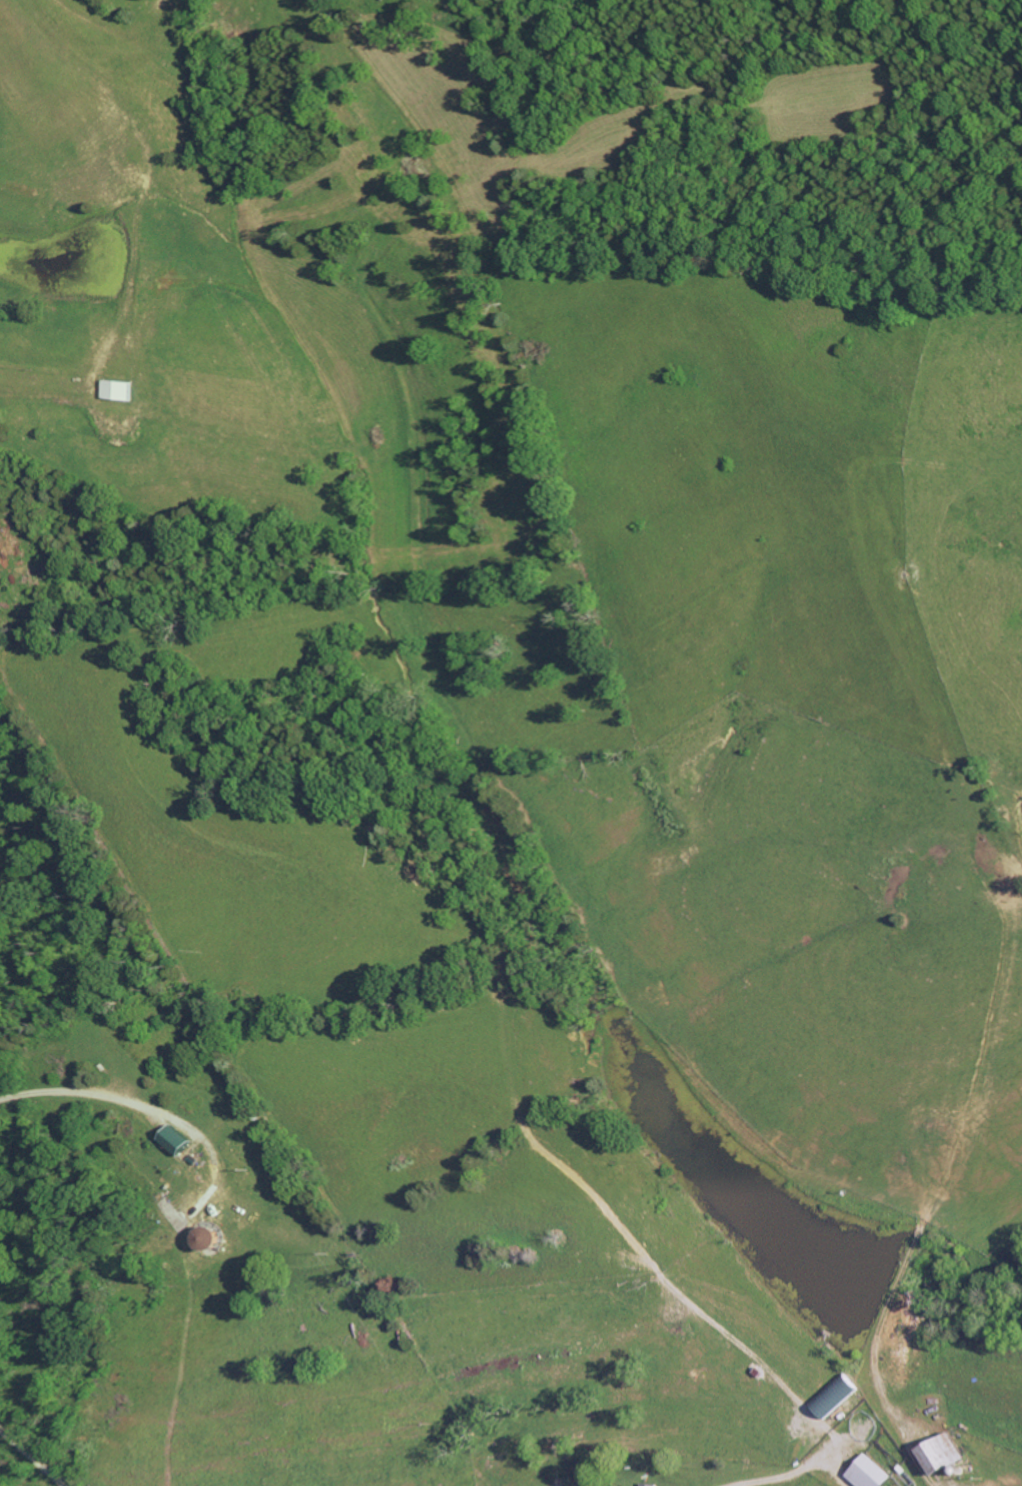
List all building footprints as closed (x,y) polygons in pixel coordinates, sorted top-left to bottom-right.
[(228,1248),(230,1226),(208,1225),(207,1247),(228,1248)] [(925,1448),(939,1475),(969,1459),(956,1432),(925,1448)] [(894,1476),(869,1452),(847,1475),(859,1485),(884,1485),(894,1476)]
